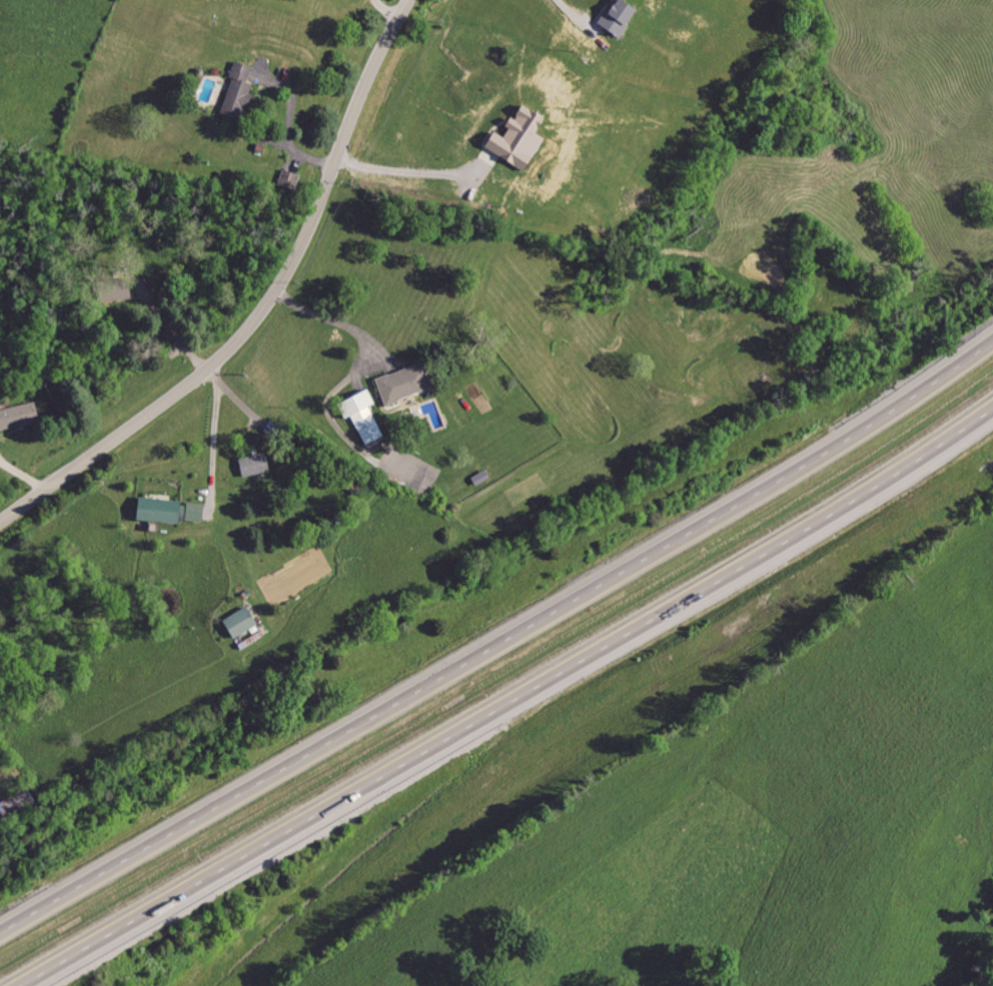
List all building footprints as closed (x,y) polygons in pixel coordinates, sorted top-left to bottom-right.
[(620,0),(613,0),(596,24),(618,39),(625,28),(622,26),(633,9),(620,0)] [(252,68),(237,63),(218,115),(240,123),(254,85),(247,83),(252,68)] [(542,117),(516,106),(501,138),(489,132),(481,150),(524,171),(539,139),(533,136),(542,117)] [(481,158),(496,167),(500,159),(485,150),(481,158)] [(298,175),(282,170),(277,189),(293,194),(298,175)] [(374,378),(381,404),(428,390),(420,364),(374,378)] [(362,445),(381,437),(368,406),(371,404),(365,389),(334,401),(341,419),(350,415),(362,445)] [(14,427),(15,427),(38,421),(32,402),(0,411),(0,430),(14,427)] [(268,471),(263,453),(236,460),(241,478),(268,471)] [(200,512),(183,511),(182,521),(200,522),(200,512)] [(220,618),(229,639),(255,628),(247,607),(220,618)]
